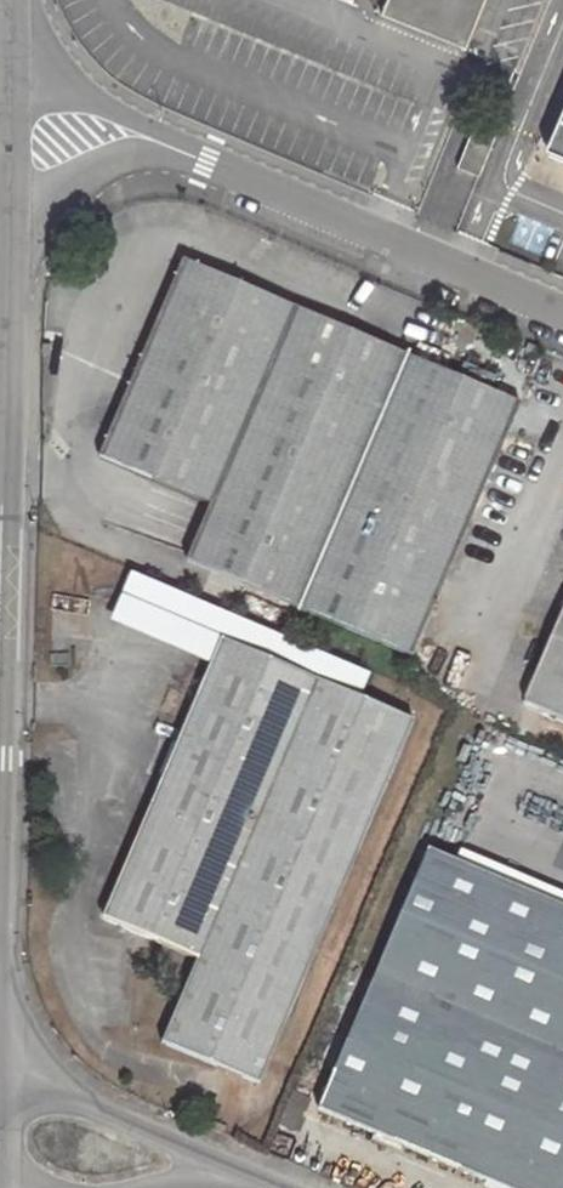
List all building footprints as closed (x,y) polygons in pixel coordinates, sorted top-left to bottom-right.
[(376,11),(464,47),(484,0),(381,0),(376,11)] [(542,146),(562,155),(562,98),(542,146)] [(473,121),(454,167),(475,175),(494,129),(473,121)] [(516,405),(182,261),(98,459),(207,506),(184,562),(408,656),(516,405)] [(521,700),(562,718),(562,603),(521,700)] [(257,1085),(412,720),(220,639),(99,918),(194,959),(159,1043),(257,1085)] [(318,1107),(502,1187),(562,1187),(562,909),(427,852),(318,1107)] [(291,1091),(278,1124),(279,1124),(298,1132),(311,1099),(291,1091)]
